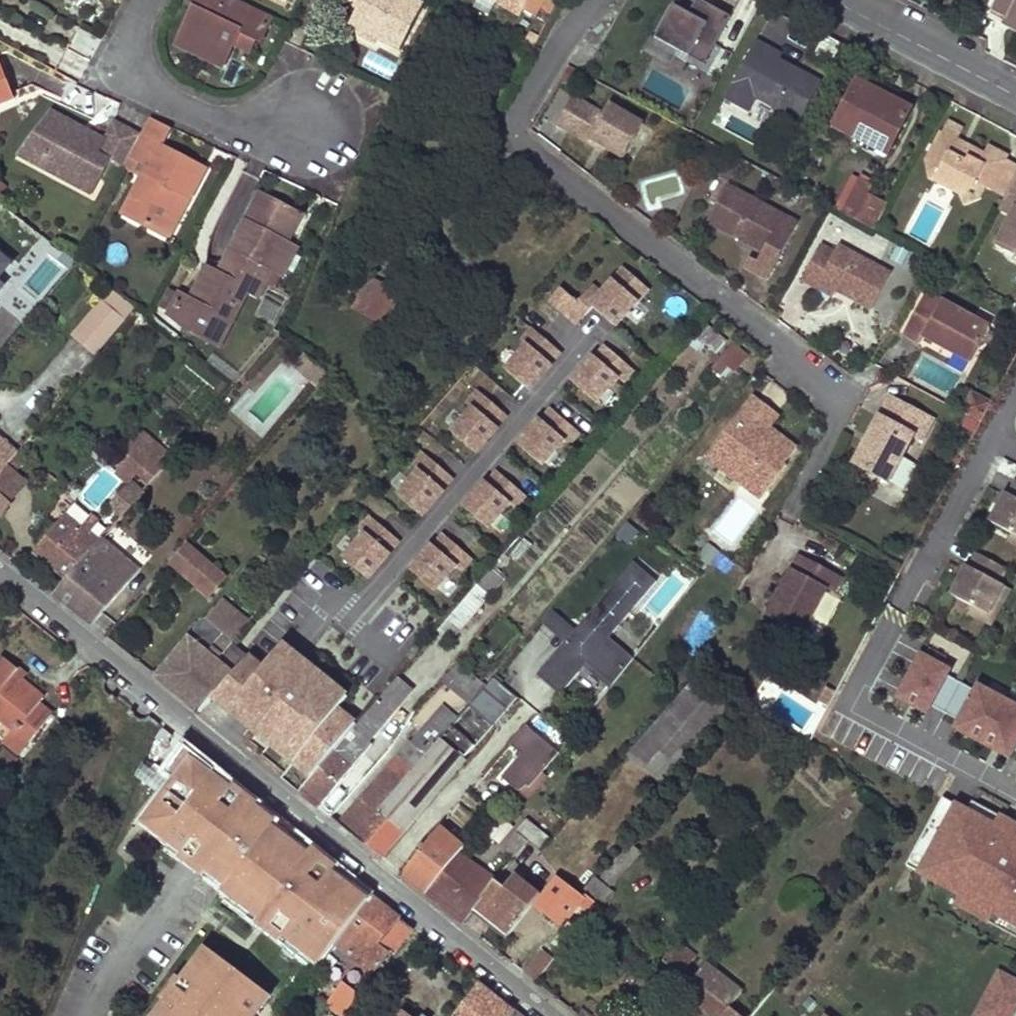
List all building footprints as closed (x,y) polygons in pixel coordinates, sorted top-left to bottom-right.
[(197,0),(204,4),(201,12),(194,8),(177,45),(223,67),(234,44),(240,31),(256,39),(261,41),(273,17),(238,0),(197,0)] [(204,4),(197,0),(194,8),(201,12),(204,4)] [(345,1),(360,8),(349,30),(367,39),(369,34),(381,40),(402,50),(424,4),(415,0),(345,0),(345,1)] [(521,16),(530,0),(492,0),(521,16)] [(655,39),(704,65),(731,16),(700,0),(696,0),(689,13),(673,5),(655,39)] [(992,8),(1007,15),(1003,22),(1015,29),(1015,0),(996,0),(992,8)] [(70,48),(92,58),(101,40),(78,30),(70,48)] [(250,52),(256,39),(240,31),(234,44),(250,52)] [(381,40),(369,34),(367,39),(379,45),(381,40)] [(842,45),(825,36),(815,54),(832,63),(842,45)] [(757,41),(724,100),(746,113),(755,96),(800,121),(821,83),(769,54),(772,49),(757,41)] [(0,64),(0,103),(14,98),(0,64)] [(862,126),(894,143),(911,110),(894,101),(878,93),(857,82),(834,125),(857,137),(862,126)] [(883,84),(878,93),(894,101),(899,92),(883,84)] [(625,158),(645,124),(611,104),(605,114),(575,97),(558,124),(595,146),(597,142),(609,149),(625,158)] [(49,111),(20,149),(58,169),(62,163),(84,175),(88,168),(102,175),(112,158),(125,165),(129,157),(141,135),(114,121),(104,139),(90,131),(87,135),(63,118),(49,111)] [(170,128),(150,117),(141,135),(129,157),(141,163),(148,167),(124,215),(163,234),(182,197),(190,201),(206,169),(161,146),(170,128)] [(987,148),(983,156),(957,141),(962,131),(947,123),(927,162),(929,180),(959,195),(964,206),(981,199),(986,188),(991,191),(1008,158),(987,148)] [(886,158),(894,143),(862,126),(857,137),(855,141),(886,158)] [(597,142),(595,146),(606,152),(609,149),(597,142)] [(135,175),(141,163),(129,157),(125,165),(123,169),(135,175)] [(1015,176),(1015,162),(1008,158),(991,191),(1005,198),(1015,176)] [(58,169),(94,189),(102,175),(88,168),(84,175),(62,163),(58,169)] [(1005,198),(1004,199),(1015,205),(1015,176),(1005,198)] [(782,184),(774,180),(769,189),(776,193),(782,184)] [(783,254),(799,224),(729,185),(709,222),(741,239),(744,234),(752,238),(749,244),(765,253),(769,246),(783,254)] [(874,231),(888,204),(869,193),(856,220),(874,231)] [(261,195),(225,261),(265,283),(272,270),(287,243),(301,216),(261,195)] [(171,239),(190,201),(182,197),(163,234),(171,239)] [(1011,217),(1015,208),(1015,205),(1004,199),(998,210),(1011,217)] [(1011,217),(996,246),(1015,256),(1015,208),(1011,217)] [(752,238),(744,234),(741,239),(749,244),(752,238)] [(297,248),(287,243),(272,270),(283,275),(297,248)] [(874,309),(893,275),(841,246),(837,254),(822,246),(803,280),(819,289),(823,282),(840,291),(849,296),(852,291),(858,294),(855,299),(874,309)] [(18,261),(0,250),(0,290),(18,261)] [(258,296),(265,283),(225,261),(210,264),(221,270),(217,279),(205,273),(192,300),(180,294),(170,315),(194,334),(209,341),(221,317),(232,322),(248,291),(258,296)] [(210,264),(205,273),(217,279),(221,270),(210,264)] [(614,326),(647,288),(624,268),(601,295),(590,286),(577,302),(559,288),(549,300),(577,324),(592,307),(614,326)] [(952,272),(947,268),(942,277),(948,280),(952,272)] [(962,277),(952,272),(948,280),(957,285),(962,277)] [(378,312),(390,288),(372,279),(359,302),(378,312)] [(840,291),(823,282),(819,289),(836,298),(840,291)] [(397,292),(390,288),(378,312),(385,315),(397,292)] [(112,289),(101,301),(124,321),(135,308),(112,289)] [(849,296),(855,299),(858,294),(852,291),(849,296)] [(974,360),(991,328),(928,293),(906,332),(923,341),(927,334),(974,360)] [(72,335),(95,355),(124,321),(101,301),(72,335)] [(209,341),(219,347),(232,322),(221,317),(209,341)] [(689,353),(712,365),(726,337),(704,325),(689,353)] [(559,352),(532,329),(522,341),(527,346),(506,371),(529,391),(551,365),(549,363),(559,352)] [(730,383),(747,353),(730,343),(712,373),(730,383)] [(596,358),(594,357),(572,383),(595,402),(617,377),(622,381),(632,369),(605,346),(596,358)] [(296,367),(304,373),(312,363),(305,356),(296,367)] [(304,373),(318,386),(327,376),(312,363),(304,373)] [(506,415),(479,392),(468,405),(473,409),(452,434),(475,454),(497,428),(496,426),(506,415)] [(992,405),(973,395),(963,413),(967,415),(978,421),(982,423),(992,405)] [(778,415),(754,396),(706,457),(722,469),(726,464),(746,478),(742,484),(760,499),(786,465),(784,463),(796,447),(780,435),(776,439),(765,431),(769,427),(778,415)] [(934,420),(890,396),(854,464),(889,483),(915,436),(923,441),(934,420)] [(542,421),(540,420),(518,446),(542,465),(563,440),(568,444),(578,432),(552,409),(542,421)] [(978,421),(967,415),(962,426),(973,432),(978,421)] [(780,435),(769,427),(765,431),(776,439),(780,435)] [(144,431),(135,442),(151,456),(159,462),(168,451),(144,431)] [(0,438),(0,474),(8,465),(17,453),(18,453),(0,438)] [(151,456),(135,442),(117,463),(120,465),(133,477),(135,475),(151,456)] [(22,458),(17,453),(8,465),(13,470),(22,458)] [(452,478),(425,455),(415,468),(420,472),(398,497),(422,517),(444,491),(442,490),(452,478)] [(151,456),(135,475),(148,485),(154,479),(164,466),(159,462),(151,456)] [(746,478),(726,464),(722,469),(742,484),(746,478)] [(0,474),(0,492),(8,500),(25,481),(13,470),(8,465),(0,474)] [(133,477),(120,465),(113,473),(127,484),(133,477)] [(488,484),(487,483),(465,509),(488,528),(509,503),(514,507),(525,495),(498,473),(488,484)] [(43,483),(52,490),(58,481),(50,475),(43,483)] [(1015,480),(1008,494),(1005,492),(990,521),(1012,533),(1015,535),(1015,480)] [(121,518),(122,518),(144,493),(143,492),(138,488),(134,492),(127,485),(108,506),(121,518)] [(0,492),(0,516),(1,516),(12,504),(8,500),(0,492)] [(35,551),(69,579),(101,540),(109,531),(75,503),(35,551)] [(398,541),(372,518),(361,531),(366,535),(345,560),(368,580),(390,554),(389,552),(398,541)] [(1012,533),(1008,541),(1015,545),(1015,535),(1012,533)] [(435,547),(433,546),(411,572),(434,591),(456,566),(461,570),(471,558),(444,536),(435,547)] [(138,571),(101,540),(69,579),(56,595),(92,626),(138,571)] [(187,542),(170,562),(209,596),(226,576),(187,542)] [(966,566),(951,594),(971,606),(987,614),(1003,585),(998,582),(1006,568),(977,552),(969,567),(966,566)] [(834,591),(842,577),(799,554),(766,616),(801,635),(827,588),(834,591)] [(613,685),(635,659),(609,637),(657,581),(633,561),(574,629),(563,642),(536,674),(560,694),(584,666),(586,663),(613,685)] [(491,569),(478,585),(491,596),(504,580),(491,569)] [(491,596),(478,585),(438,630),(452,642),(491,596)] [(1011,589),(1003,585),(987,614),(971,606),(967,614),(991,626),(1011,589)] [(248,624),(225,605),(219,613),(242,631),(245,627),(248,624)] [(219,613),(214,609),(157,678),(200,712),(213,697),(248,658),(239,651),(250,638),(242,631),(219,613)] [(574,629),(552,610),(541,622),(563,642),(574,629)] [(797,642),(801,635),(766,616),(762,623),(797,642)] [(253,634),(245,627),(242,631),(250,638),(253,634)] [(230,711),(250,727),(303,661),(282,644),(262,670),(263,670),(230,711)] [(0,662),(0,724),(3,720),(16,730),(30,742),(53,714),(40,703),(45,697),(23,680),(15,674),(19,669),(4,657),(0,662)] [(248,658),(213,697),(230,711),(263,670),(262,670),(248,658)] [(949,735),(1009,764),(1015,749),(1015,708),(914,658),(892,704),(924,720),(930,709),(955,722),(949,735)] [(303,661),(250,727),(296,764),(302,756),(318,770),(367,713),(303,661)] [(496,676),(486,687),(458,663),(442,681),(470,705),(471,705),(493,724),(517,695),(496,676)] [(613,685),(586,663),(584,666),(610,688),(613,685)] [(19,669),(15,674),(23,680),(27,675),(19,669)] [(396,680),(384,694),(399,706),(410,692),(396,680)] [(312,777),(299,793),(313,803),(333,779),(339,784),(364,754),(360,751),(399,706),(384,694),(367,713),(318,770),(312,777)] [(456,722),(442,711),(423,732),(437,744),(454,725),(456,722)] [(558,752),(525,724),(509,744),(520,753),(501,776),(517,790),(523,788),(526,785),(529,787),(558,752)] [(380,857),(477,745),(454,725),(437,744),(423,732),(342,826),(380,857)] [(16,730),(6,742),(21,754),(30,742),(16,730)] [(186,746),(167,773),(177,781),(165,797),(145,823),(165,838),(185,854),(207,870),(227,886),(224,890),(241,903),(262,919),(259,923),(280,939),(284,935),(305,950),(321,962),(328,953),(336,942),(369,901),(331,873),(328,870),(322,878),(314,872),(320,864),(272,828),(275,823),(254,807),(257,803),(236,786),(233,791),(213,775),(196,762),(200,757),(186,746)] [(296,764),(312,777),(318,770),(302,756),(296,764)] [(200,757),(196,762),(213,775),(216,771),(200,757)] [(155,790),(164,778),(152,770),(145,764),(139,778),(155,790)] [(156,765),(152,770),(164,778),(167,773),(156,765)] [(216,771),(213,775),(233,791),(236,786),(216,771)] [(164,778),(155,790),(165,797),(177,781),(167,773),(164,778)] [(339,784),(333,779),(313,803),(319,808),(339,784)] [(523,788),(517,790),(525,796),(529,792),(526,790),(523,788)] [(257,803),(254,807),(275,823),(277,820),(257,803)] [(320,864),(325,858),(277,820),(275,823),(272,828),(320,864)] [(539,850),(548,839),(526,821),(501,850),(512,859),(527,841),(539,850)] [(459,854),(465,847),(441,827),(402,875),(426,895),(459,854)] [(165,838),(161,843),(182,858),(185,854),(165,838)] [(973,911),(1007,931),(1015,939),(1015,841),(999,868),(973,911)] [(630,844),(602,877),(611,885),(639,851),(630,844)] [(496,880),(459,854),(426,895),(463,924),(476,908),(482,901),(480,899),(496,880)] [(987,861),(961,903),(973,911),(999,868),(987,861)] [(320,864),(314,872),(322,878),(328,870),(320,864)] [(336,867),(331,873),(369,901),(373,896),(336,867)] [(207,870),(203,875),(224,890),(227,886),(207,870)] [(487,917),(509,935),(541,894),(516,874),(506,888),(496,880),(480,899),(482,901),(493,910),(487,917)] [(589,914),(597,903),(587,895),(585,898),(558,877),(535,906),(563,928),(580,906),(589,914)] [(614,893),(594,877),(585,889),(604,905),(614,893)] [(224,890),(220,895),(238,908),(241,903),(224,890)] [(373,896),(369,901),(336,942),(374,972),(375,972),(390,952),(380,944),(401,919),(373,896)] [(493,910),(482,901),(476,908),(487,917),(493,910)] [(241,903),(238,908),(259,923),(262,919),(241,903)] [(401,919),(380,944),(390,952),(394,955),(414,930),(401,919)] [(1007,931),(937,1015),(1013,1015),(1015,1012),(1015,939),(1007,931)] [(284,935),(280,939),(301,955),(305,950),(284,935)] [(679,943),(669,954),(663,962),(681,976),(684,971),(696,957),(679,943)] [(270,995),(250,980),(245,986),(223,969),(228,963),(207,948),(156,1015),(255,1015),(270,995)] [(305,950),(301,955),(317,967),(319,964),(321,962),(305,950)] [(554,959),(543,950),(524,973),(535,983),(554,959)] [(321,962),(319,964),(328,971),(337,960),(328,953),(321,962)] [(228,963),(223,969),(245,986),(250,980),(228,963)] [(707,964),(694,979),(694,978),(683,992),(712,1015),(742,1015),(731,1007),(743,992),(707,964)] [(455,1015),(512,1015),(516,1012),(480,983),(455,1015)] [(343,985),(329,1004),(343,1014),(349,1006),(360,991),(355,987),(351,991),(343,985)] [(289,1012),(295,1015),(297,1015),(308,1000),(302,996),(298,1001),(297,1000),(289,1012)]
